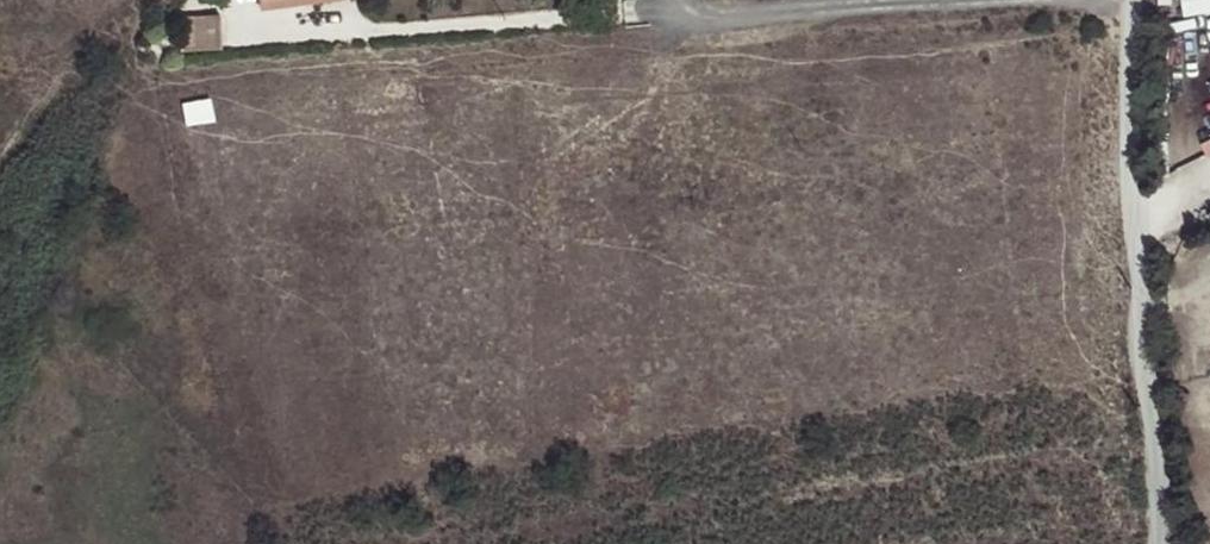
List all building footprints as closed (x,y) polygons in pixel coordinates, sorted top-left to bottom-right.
[(1190,13),(1209,10),(1209,0),(1188,0),(1190,13)]
